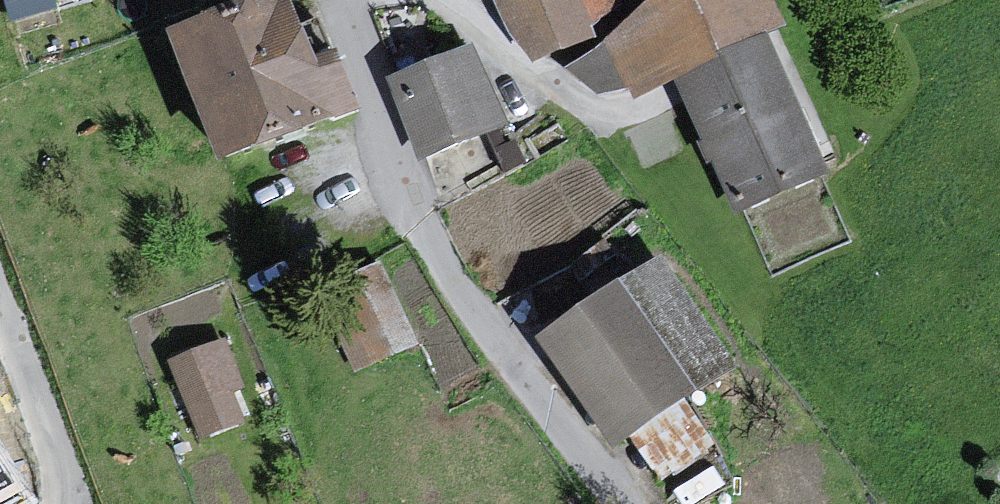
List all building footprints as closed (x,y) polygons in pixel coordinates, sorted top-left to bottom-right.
[(503,46),(531,75),(623,30),(609,0),(484,0),(503,46)] [(596,57),(629,110),(783,38),(763,0),(653,0),(627,26),(623,30),(596,57)] [(627,26),(653,0),(618,0),(627,26)] [(269,11),(152,45),(180,128),(214,165),(344,125),(318,68),(290,74),(269,11)] [(719,198),(744,212),(820,184),(758,52),(667,100),(719,198)] [(381,91),(415,166),(505,140),(464,58),(381,91)] [(380,263),(317,291),(354,375),(417,348),(380,263)] [(652,271),(531,355),(611,456),(731,384),(652,271)] [(225,338),(168,360),(199,438),(243,421),(231,392),(244,387),(225,338)] [(0,447),(0,503),(34,503),(0,447)]
